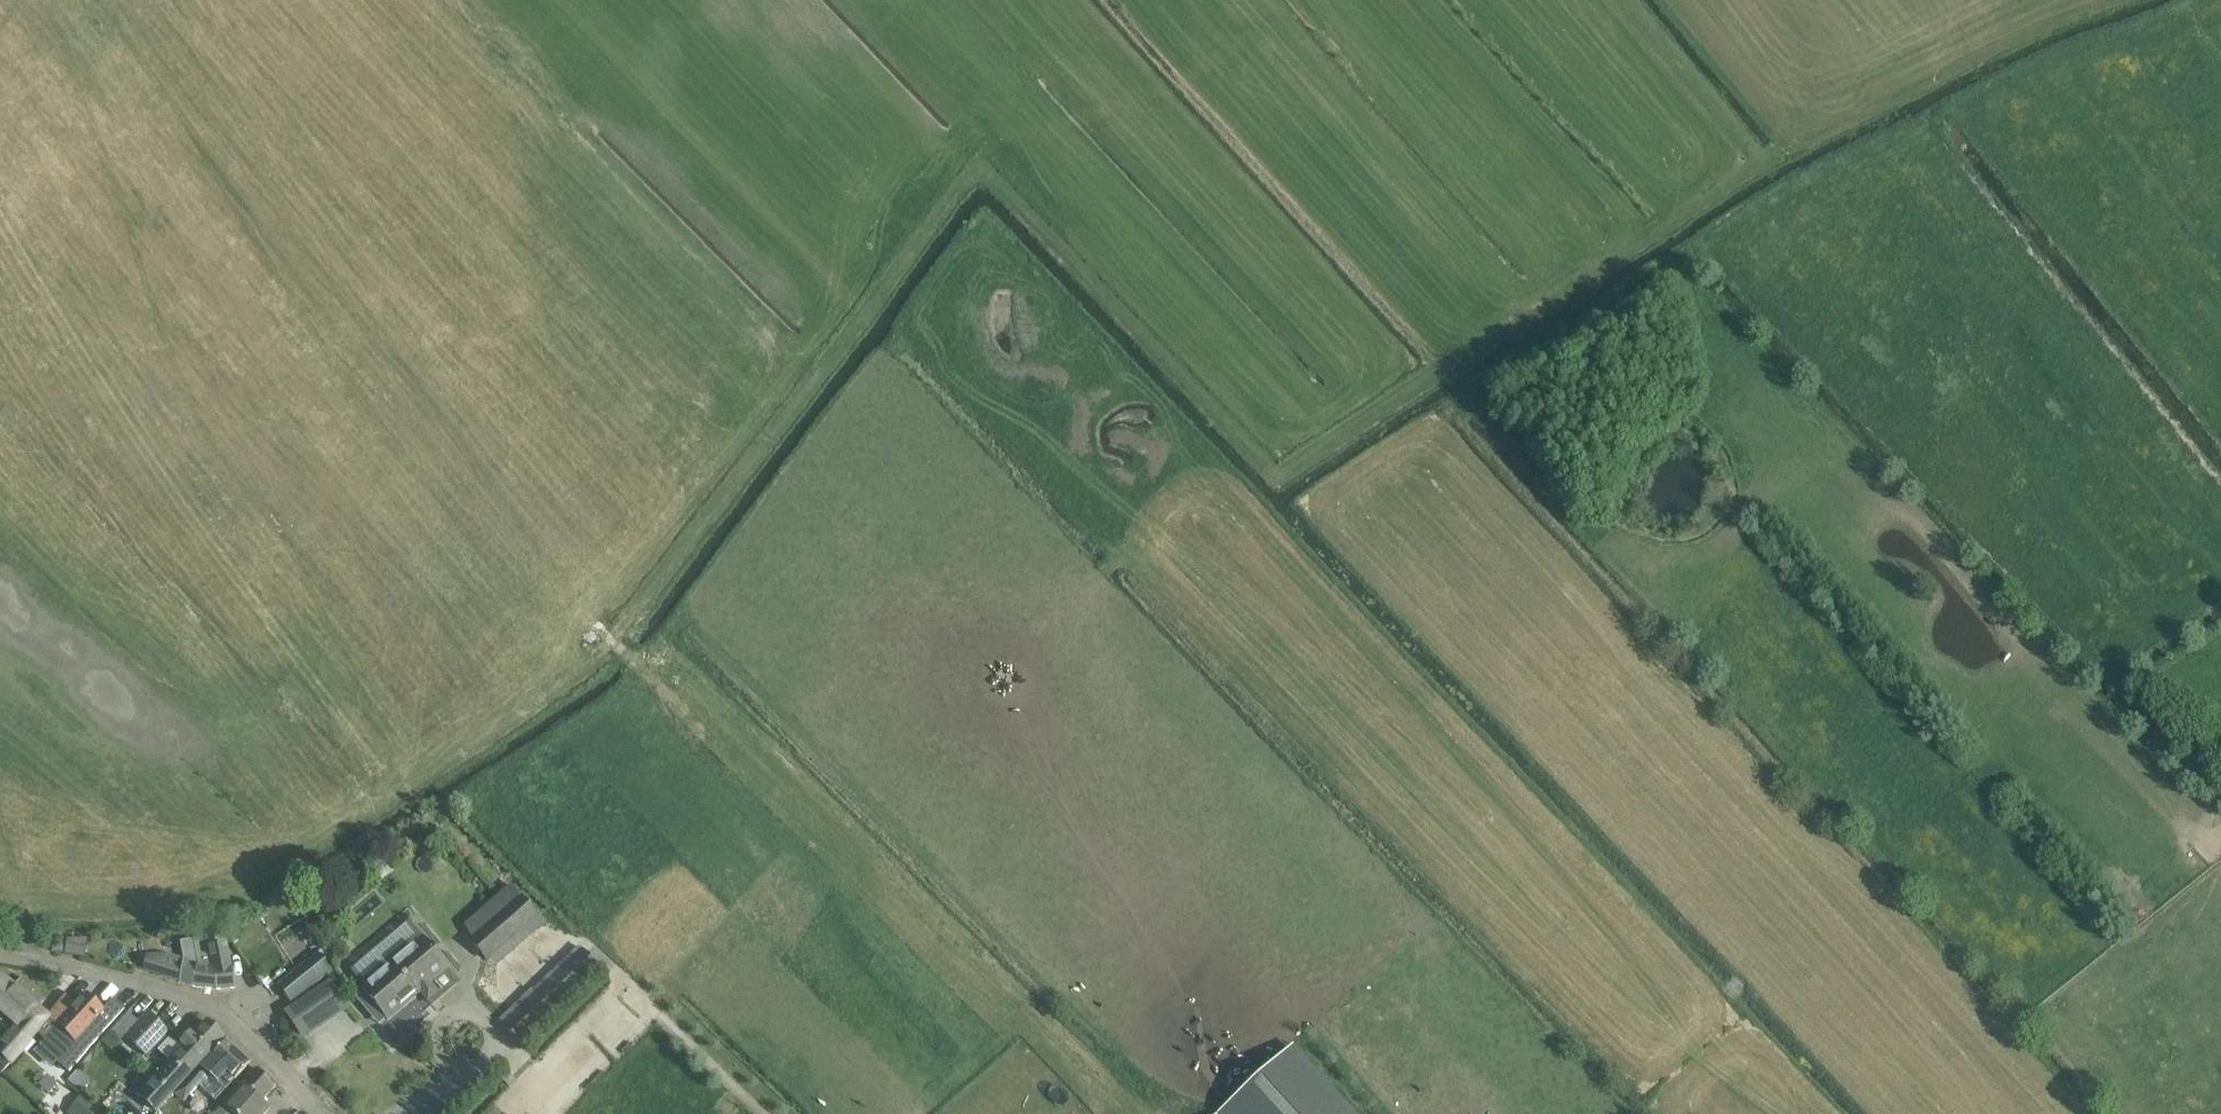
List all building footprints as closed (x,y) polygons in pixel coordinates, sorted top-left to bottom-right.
[(512,885),(465,925),(493,958),(539,918),(539,917),(543,914),(525,893),(521,896),(515,888),(512,885)] [(146,956),(144,969),(180,980),(194,986),(217,989),(236,988),(231,938),(196,942),(200,967),(184,960),(166,955),(146,956)] [(67,940),(65,954),(85,957),(88,939),(67,940)] [(423,939),(363,989),(388,1020),(421,992),(433,1006),(460,983),(423,939)] [(54,940),(52,950),(63,952),(65,942),(54,940)] [(506,1022),(526,1043),(603,969),(582,948),(506,1022)] [(309,962),(310,963),(279,988),(292,1003),(322,978),(325,982),(334,974),(318,955),(309,962)] [(35,1033),(48,1018),(36,1007),(43,999),(24,982),(17,990),(0,975),(0,1010),(17,1025),(0,1043),(0,1054),(9,1062),(35,1033)] [(293,1006),(284,1012),(288,1018),(303,1041),(351,1008),(332,980),(293,1006)] [(48,1018),(35,1033),(62,1056),(58,1060),(71,1071),(74,1067),(87,1053),(86,1051),(124,1009),(113,1000),(104,1010),(87,994),(76,1006),(67,997),(48,1018)] [(126,1036),(146,1055),(168,1032),(148,1013),(126,1036)] [(185,1047),(171,1063),(139,1098),(157,1113),(209,1055),(224,1039),(206,1022),(193,1037),(190,1034),(181,1044),(185,1047)] [(209,1093),(218,1100),(226,1090),(251,1063),(227,1040),(184,1087),(191,1093),(207,1074),(217,1083),(209,1093)] [(1219,1113),(1353,1113),(1294,1047),(1219,1113)] [(77,1069),(67,1080),(68,1081),(81,1092),(90,1081),(77,1069)] [(270,1109),(262,1101),(276,1086),(257,1069),(242,1085),(214,1113),(265,1113),(270,1109)]
